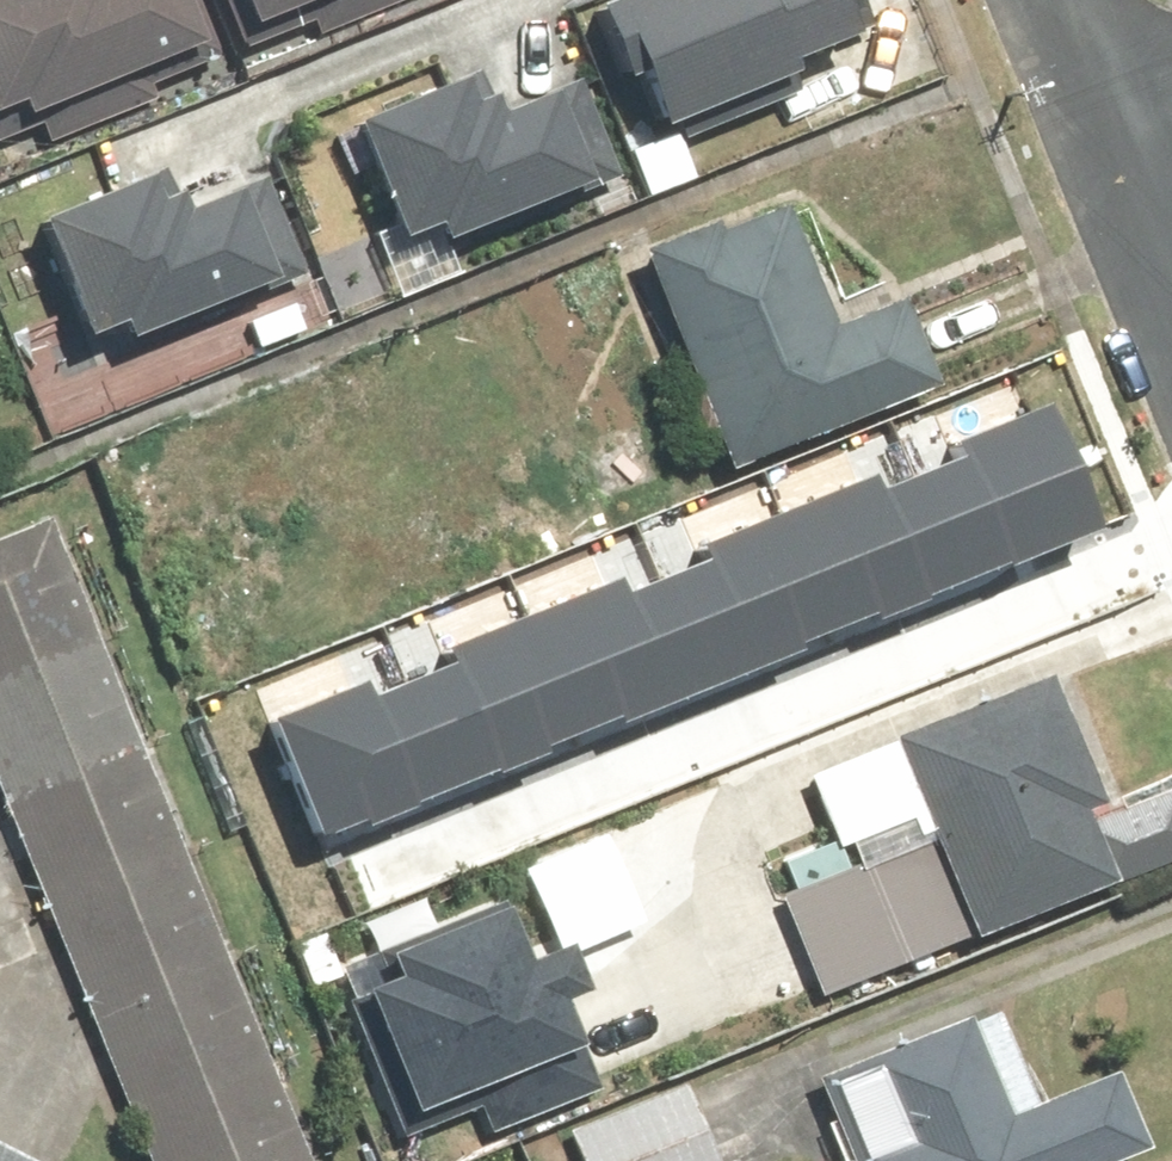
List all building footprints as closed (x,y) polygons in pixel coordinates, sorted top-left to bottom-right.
[(34,94),(42,114),(175,60),(179,71),(230,50),(210,0),(0,0),(0,107),(34,94)] [(268,19),(317,0),(260,0),(268,19)] [(419,242),(452,227),(462,249),(624,177),(545,0),(522,0),(434,39),(455,86),(367,125),(419,242)] [(611,6),(637,69),(654,62),(679,122),(813,68),(807,55),(884,24),(874,0),(627,0),(611,6)] [(187,175),(50,228),(103,365),(299,290),(292,270),(312,263),(278,174),(199,205),(187,175)] [(795,191),(651,245),(733,461),(946,380),(910,284),(840,310),(795,191)] [(274,721),(317,829),(365,810),(371,824),(1106,529),(1057,409),(962,448),(966,459),(884,492),(879,478),(707,548),(713,562),(635,593),(629,578),(450,651),(456,664),(381,694),(376,681),(274,721)] [(0,530),(0,773),(158,1160),(317,1160),(52,509),(0,530)] [(1107,797),(1057,672),(817,767),(847,843),(856,839),(868,869),(944,840),(980,928),(1119,872),(1092,803),(1107,797)] [(814,882),(786,894),(826,992),(962,937),(928,855),(865,881),(855,857),(838,864),(831,846),(804,858),(814,882)] [(535,953),(512,897),(396,944),(407,970),(376,983),(425,1104),(469,1086),(489,1132),(602,1086),(564,995),(589,985),(570,938),(535,953)] [(1153,1141),(1121,1062),(1044,1094),(1005,999),(827,1072),(844,1114),(827,1122),(842,1160),(839,1160),(1104,1160),(1153,1141)] [(584,1160),(723,1160),(689,1081),(572,1131),(584,1160)] [(0,1139),(0,1160),(43,1160),(0,1139)]
